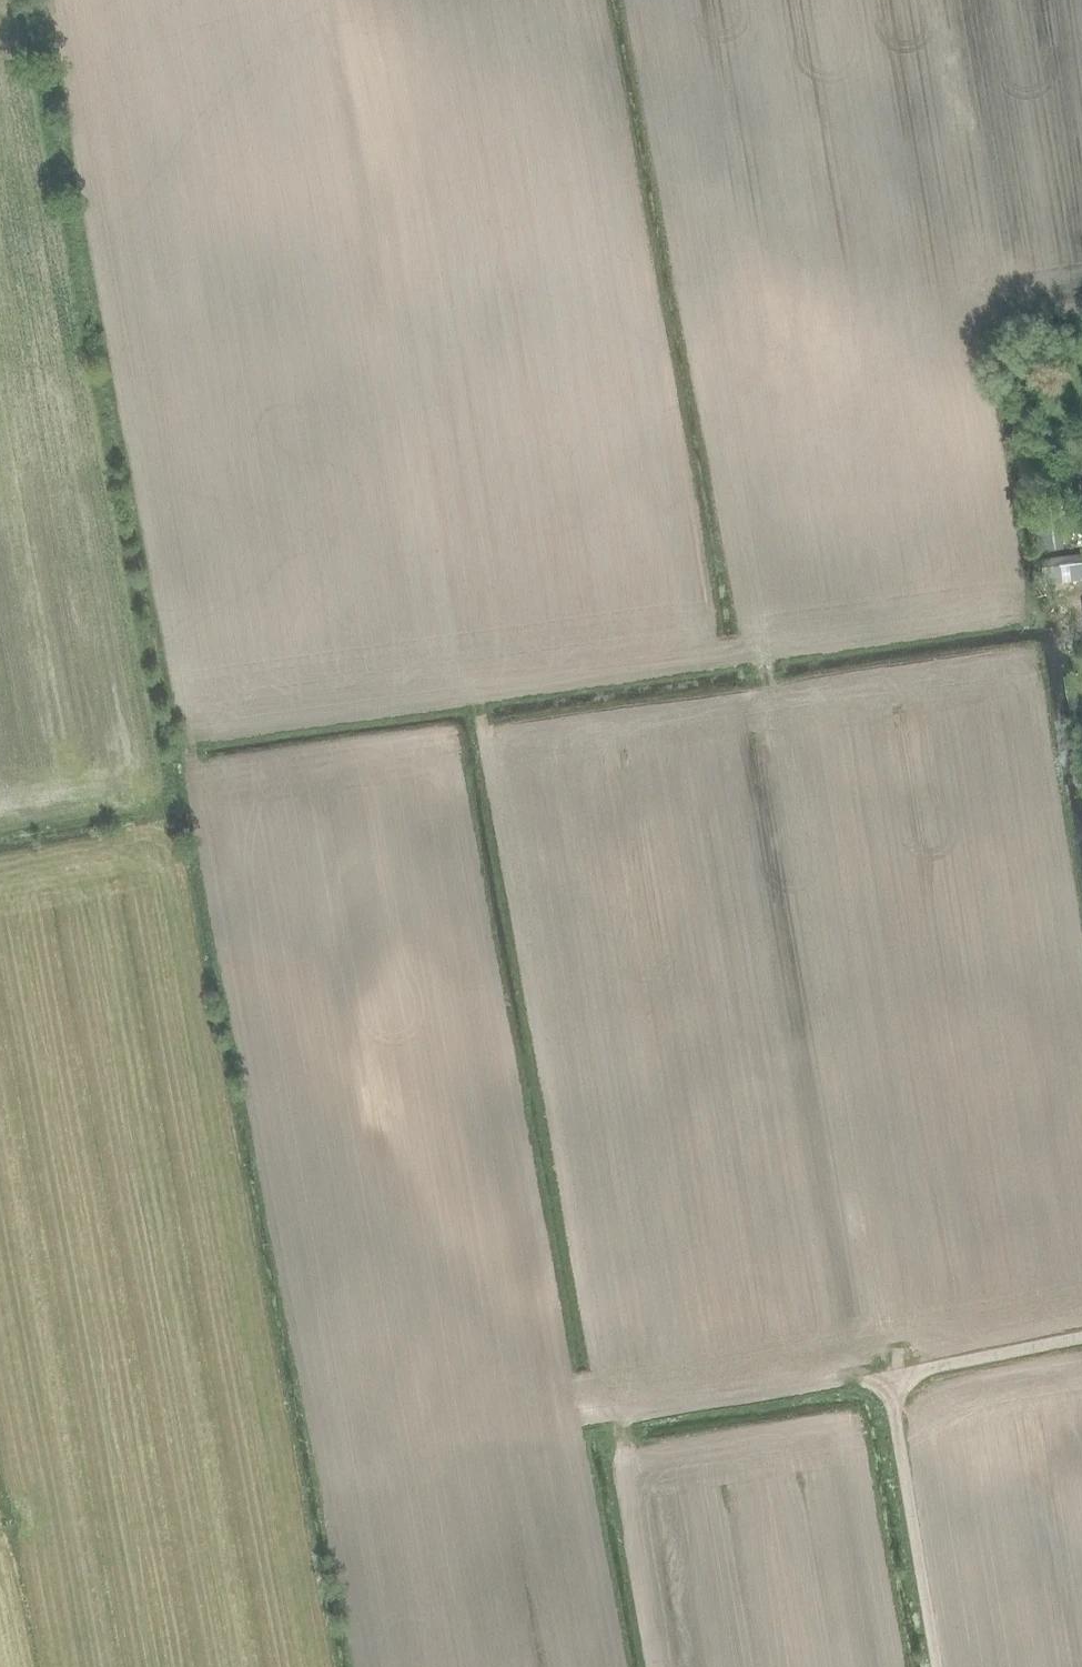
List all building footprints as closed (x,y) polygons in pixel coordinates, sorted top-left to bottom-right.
[(1063,546),(1058,503),(1031,506),(1032,516),(1038,550),(1063,546)] [(1039,558),(1044,584),(1081,579),(1081,552),(1039,558)]
